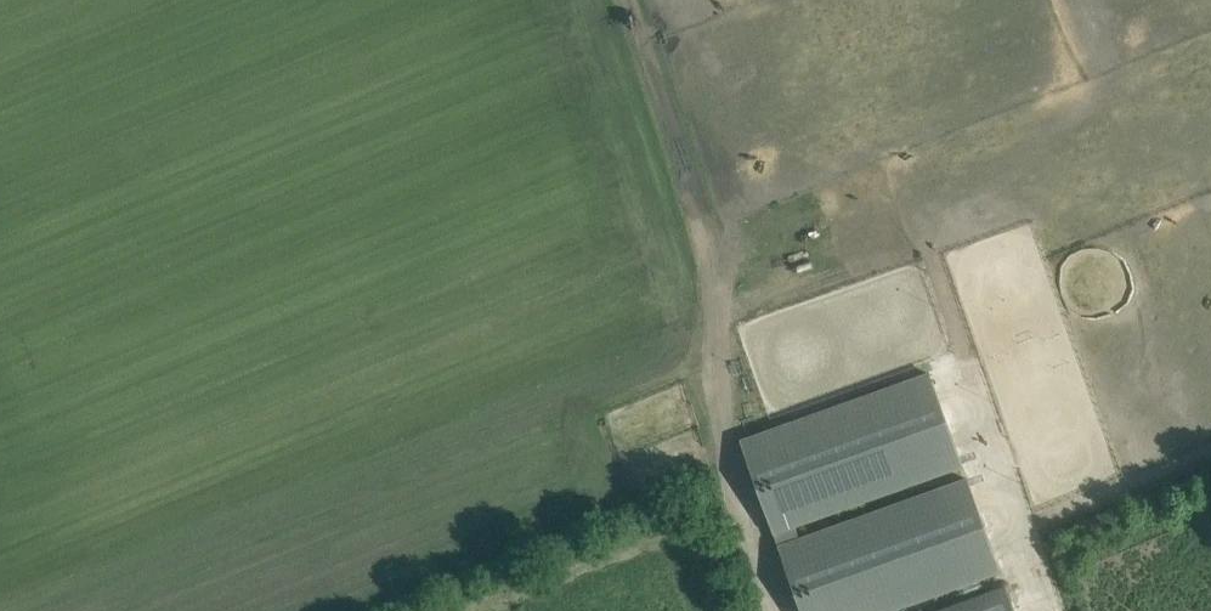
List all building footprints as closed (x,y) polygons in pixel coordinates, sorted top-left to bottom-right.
[(741,440),(802,610),(883,610),(1000,569),(930,373),(741,440)] [(932,610),(1015,610),(1006,585),(932,610)]
